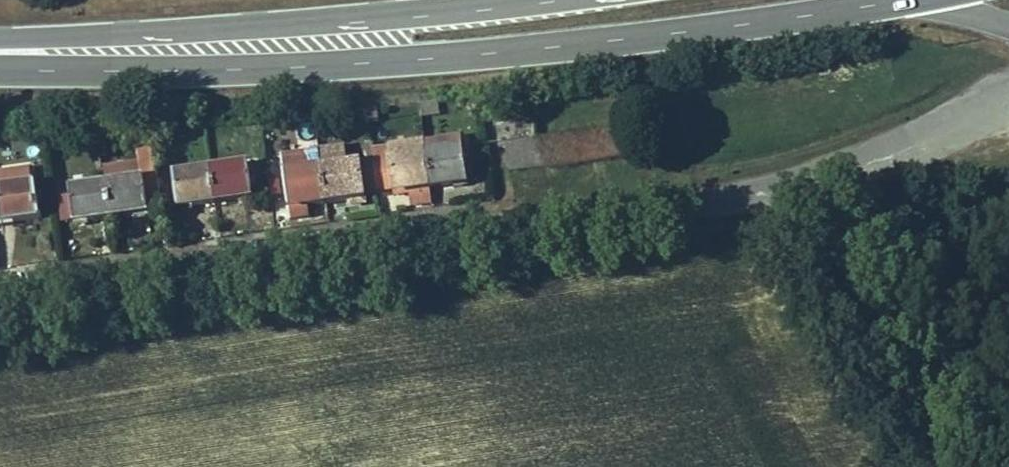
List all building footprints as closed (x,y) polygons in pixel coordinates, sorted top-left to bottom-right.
[(528,142),(532,173),(659,152),(655,121),(528,142)] [(306,181),(310,210),(486,181),(481,153),(306,181)] [(197,185),(201,216),(273,205),(268,174),(197,185)] [(12,186),(14,200),(53,195),(51,181),(12,186)] [(90,202),(95,232),(185,218),(180,187),(90,202)] [(6,230),(7,239),(24,237),(23,228),(56,224),(53,195),(14,200),(14,206),(2,207),(2,201),(0,202),(0,231),(6,230)]
